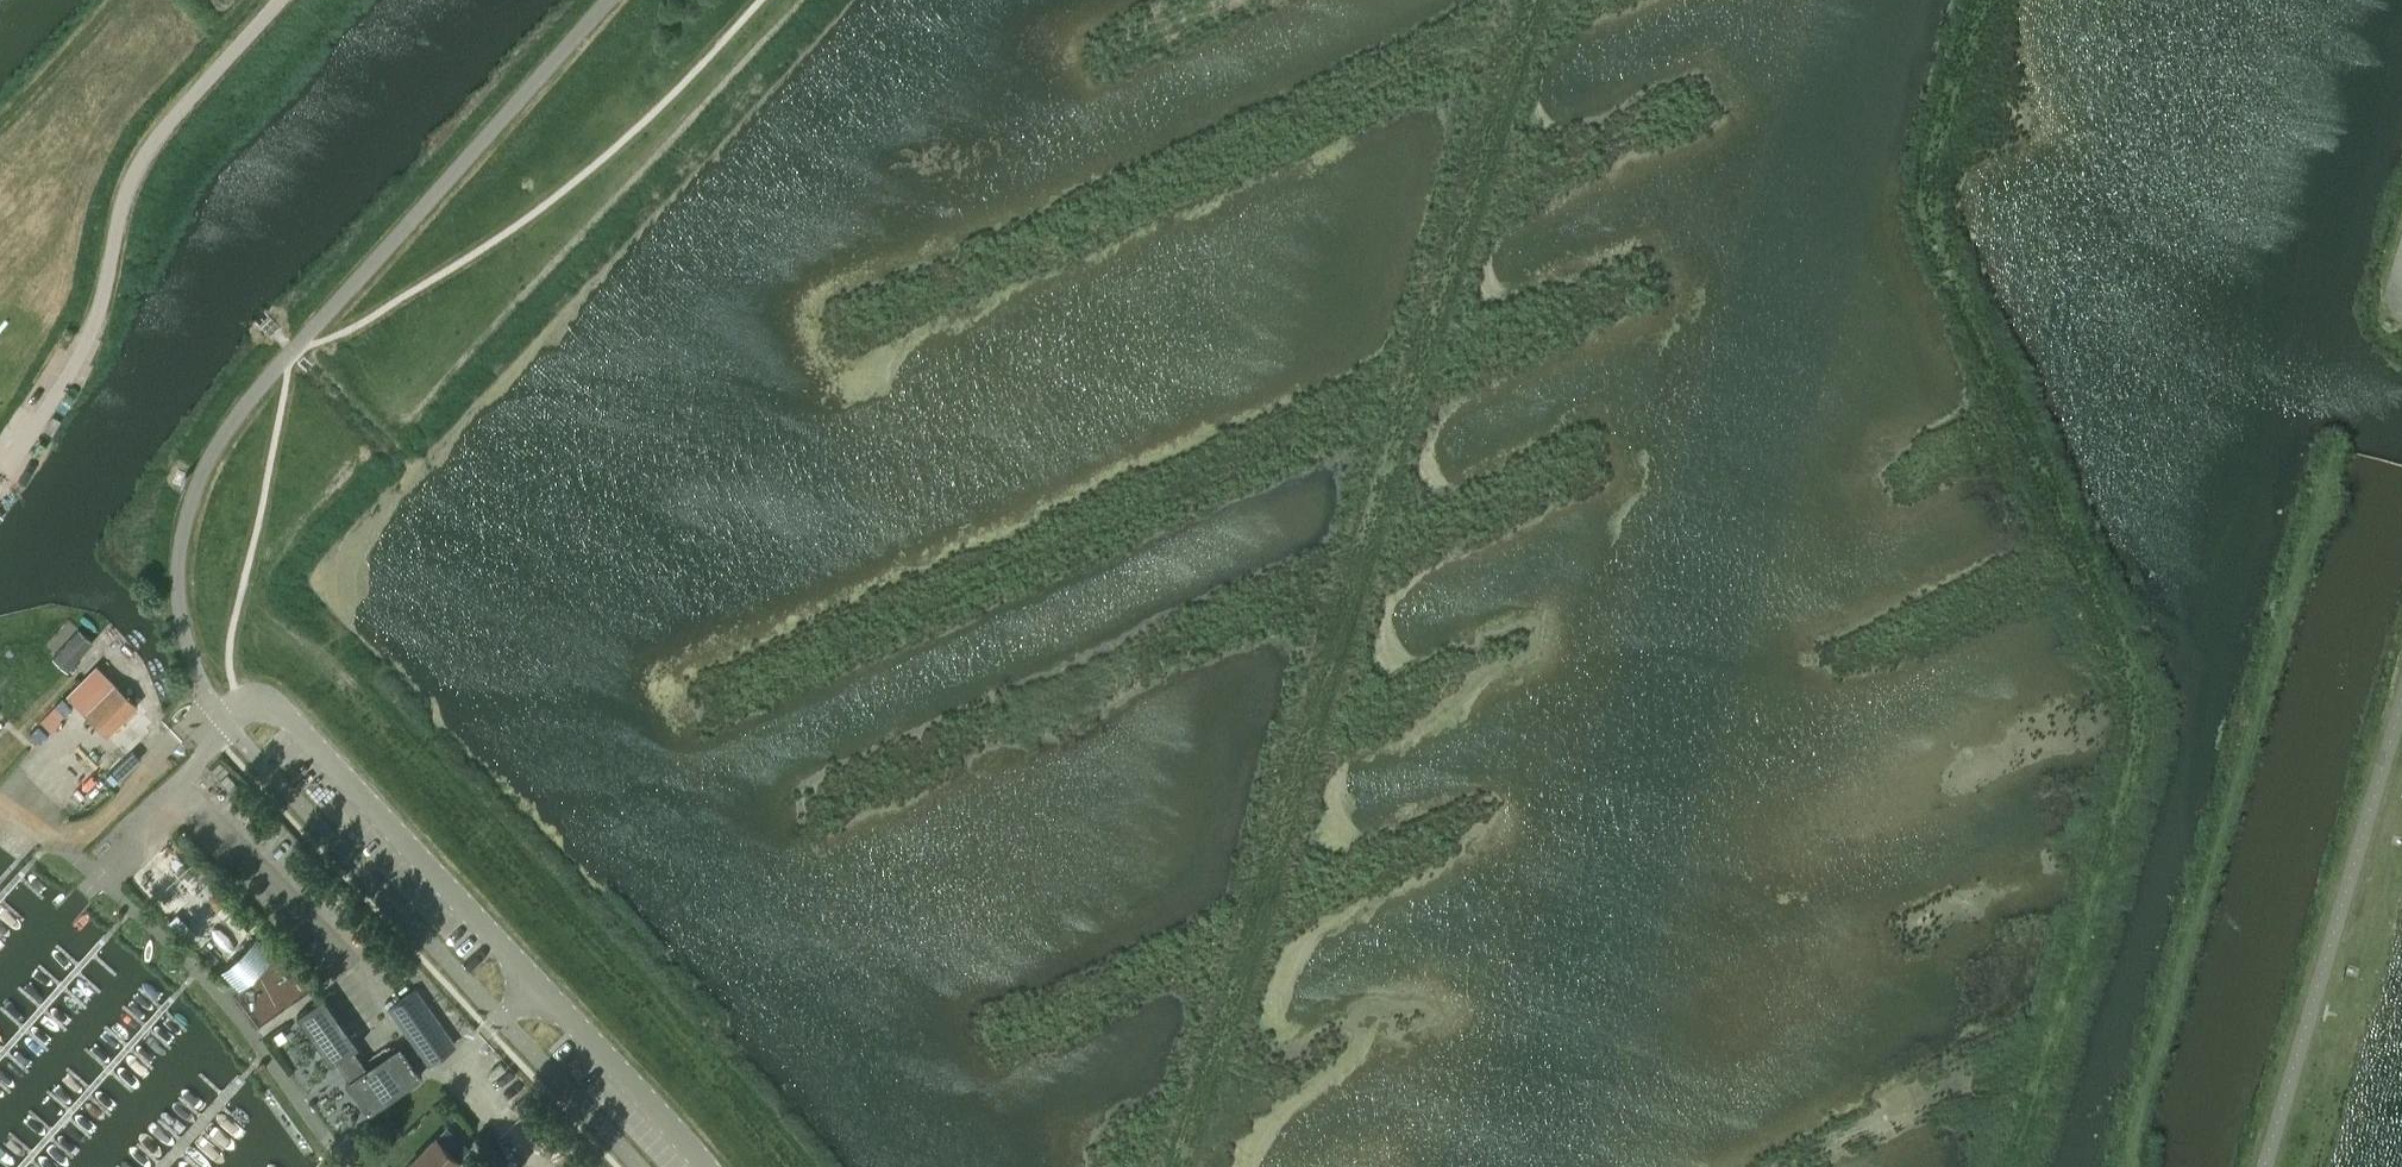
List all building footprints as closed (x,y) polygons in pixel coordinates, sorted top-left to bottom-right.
[(60,335),(69,340),(74,332),(65,327),(60,335)] [(78,628),(53,656),(67,668),(92,640),(78,628)] [(97,663),(66,694),(106,734),(137,703),(97,663)] [(455,1044),(414,988),(386,1008),(428,1065),(455,1044)] [(321,1050),(348,1031),(323,995),(296,1014),(321,1050)] [(366,1066),(353,1048),(358,1045),(348,1031),(321,1050),(331,1063),(336,1060),(349,1078),(345,1081),(368,1113),(422,1074),(399,1042),(366,1066)] [(459,1156),(468,1147),(452,1131),(443,1141),(436,1133),(404,1165),(407,1166),(450,1166),(460,1157),(459,1156)]
